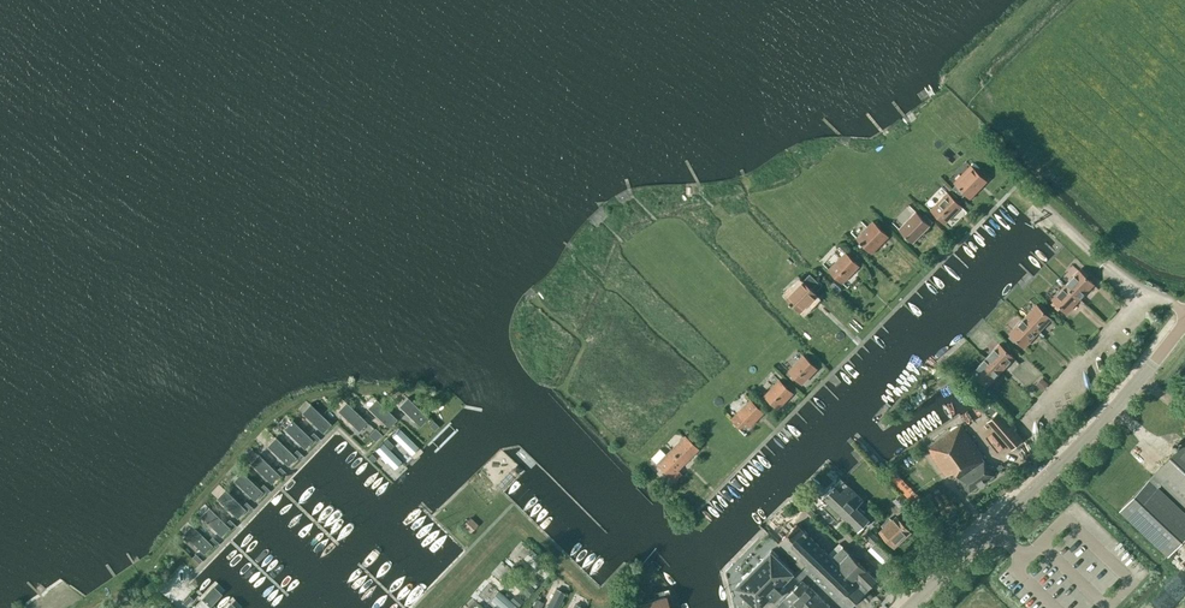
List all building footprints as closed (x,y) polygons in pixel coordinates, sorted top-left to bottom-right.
[(965,172),(955,183),(970,197),(986,180),(973,167),(966,173),(965,172)] [(948,192),(931,209),(945,223),(961,206),(948,192)] [(922,217),(916,211),(899,228),(913,242),(930,225),(929,224),(932,221),(925,214),(922,217)] [(873,221),(857,237),(872,252),(888,236),(873,221)] [(845,252),(829,269),(843,282),(859,265),(845,252)] [(1065,285),(1080,298),(1094,283),(1087,277),(1089,275),(1083,269),(1081,272),(1079,270),(1065,285)] [(803,280),(786,297),(800,312),(818,294),(803,280)] [(830,286),(837,293),(841,288),(835,282),(830,286)] [(1052,299),(1067,312),(1080,298),(1065,285),(1052,299)] [(1038,305),(1037,304),(1023,319),(1037,332),(1051,318),(1046,313),(1049,309),(1041,302),(1038,305)] [(1037,332),(1023,319),(1009,333),(1024,347),(1037,332)] [(986,358),(1000,371),(1014,357),(1000,343),(986,358)] [(804,355),(789,370),(802,383),(817,368),(804,355)] [(980,379),(987,386),(1000,371),(986,358),(972,372),(965,379),(976,390),(981,384),(978,381),(980,379)] [(1042,386),(1050,379),(1044,372),(1036,380),(1042,386)] [(780,379),(764,395),(778,408),(793,392),(780,379)] [(440,396),(432,405),(449,422),(457,413),(440,396)] [(407,397),(399,406),(420,426),(429,417),(407,397)] [(376,398),(368,407),(389,427),(397,419),(376,398)] [(751,399),(732,418),(741,427),(746,422),(750,426),(764,412),(751,399)] [(346,402),(338,410),(359,430),(367,422),(346,402)] [(310,403),(302,412),(323,432),(331,423),(310,403)] [(1023,439),(998,411),(986,421),(1012,449),(1023,439)] [(292,419),(284,428),(305,448),(313,440),(310,437),(292,419)] [(434,421),(430,425),(435,430),(439,426),(434,421)] [(982,458),(984,457),(961,424),(927,448),(947,476),(955,470),(969,491),(994,474),(982,458)] [(411,426),(403,434),(420,451),(428,442),(411,426)] [(376,429),(369,436),(376,443),(383,436),(376,429)] [(313,433),(310,437),(313,440),(317,444),(321,440),(313,433)] [(674,472),(698,448),(685,435),(657,463),(674,480),(679,476),(674,472)] [(275,437),(267,445),(288,465),(296,457),(275,437)] [(398,439),(390,448),(407,465),(415,456),(398,439)] [(1153,475),(1184,506),(1184,442),(1153,475)] [(297,451),(293,454),(301,461),(304,458),(297,451)] [(403,468),(386,452),(377,460),(395,477),(403,468)] [(259,454),(250,463),(272,483),(280,474),(259,454)] [(280,466),(277,470),(283,476),(287,473),(280,466)] [(242,471),(234,479),(255,500),(263,491),(242,471)] [(263,483),(260,487),(267,494),(270,490),(263,483)] [(869,519),(856,506),(863,500),(847,485),(841,492),(835,486),(834,485),(824,495),(825,496),(831,501),(825,508),(832,514),(835,516),(840,517),(843,513),(859,528),(860,529),(869,519)] [(225,489),(217,497),(238,517),(246,509),(225,489)] [(903,492),(898,496),(905,503),(909,499),(903,492)] [(246,501),(243,505),(250,511),(253,508),(246,501)] [(208,507),(200,515),(221,535),(229,527),(208,507)] [(463,525),(470,532),(478,524),(471,517),(463,525)] [(885,528),(881,532),(895,547),(910,532),(896,517),(892,521),(890,518),(882,525),(885,528)] [(229,518),(226,522),(233,529),(236,525),(229,518)] [(803,568),(845,607),(849,607),(866,590),(876,579),(867,571),(868,570),(843,546),(843,547),(837,546),(828,554),(797,524),(775,546),(801,571),(803,568)] [(191,525),(183,533),(204,553),(212,545),(191,525)] [(869,530),(865,534),(873,542),(878,538),(869,530)] [(212,536),(209,540),(216,546),(219,543),(212,536)] [(795,583),(797,585),(800,582),(794,577),(801,571),(775,546),(736,585),(760,607),(768,607),(777,599),(772,594),(785,580),(792,586),(795,583)] [(196,554),(193,557),(199,564),(202,560),(196,554)] [(525,576),(516,585),(526,595),(535,587),(525,576)] [(797,585),(783,600),(789,606),(792,603),(797,607),(833,607),(803,579),(800,582),(797,585)] [(193,607),(194,607),(208,607),(222,594),(213,586),(193,607)] [(555,607),(559,607),(566,591),(555,586),(547,605),(555,607)] [(1078,599),(1083,594),(1076,588),(1071,593),(1078,599)] [(190,595),(183,602),(187,605),(193,599),(190,595)] [(494,595),(494,607),(520,607),(520,596),(494,595)] [(638,607),(669,607),(666,595),(637,603),(638,607)]
